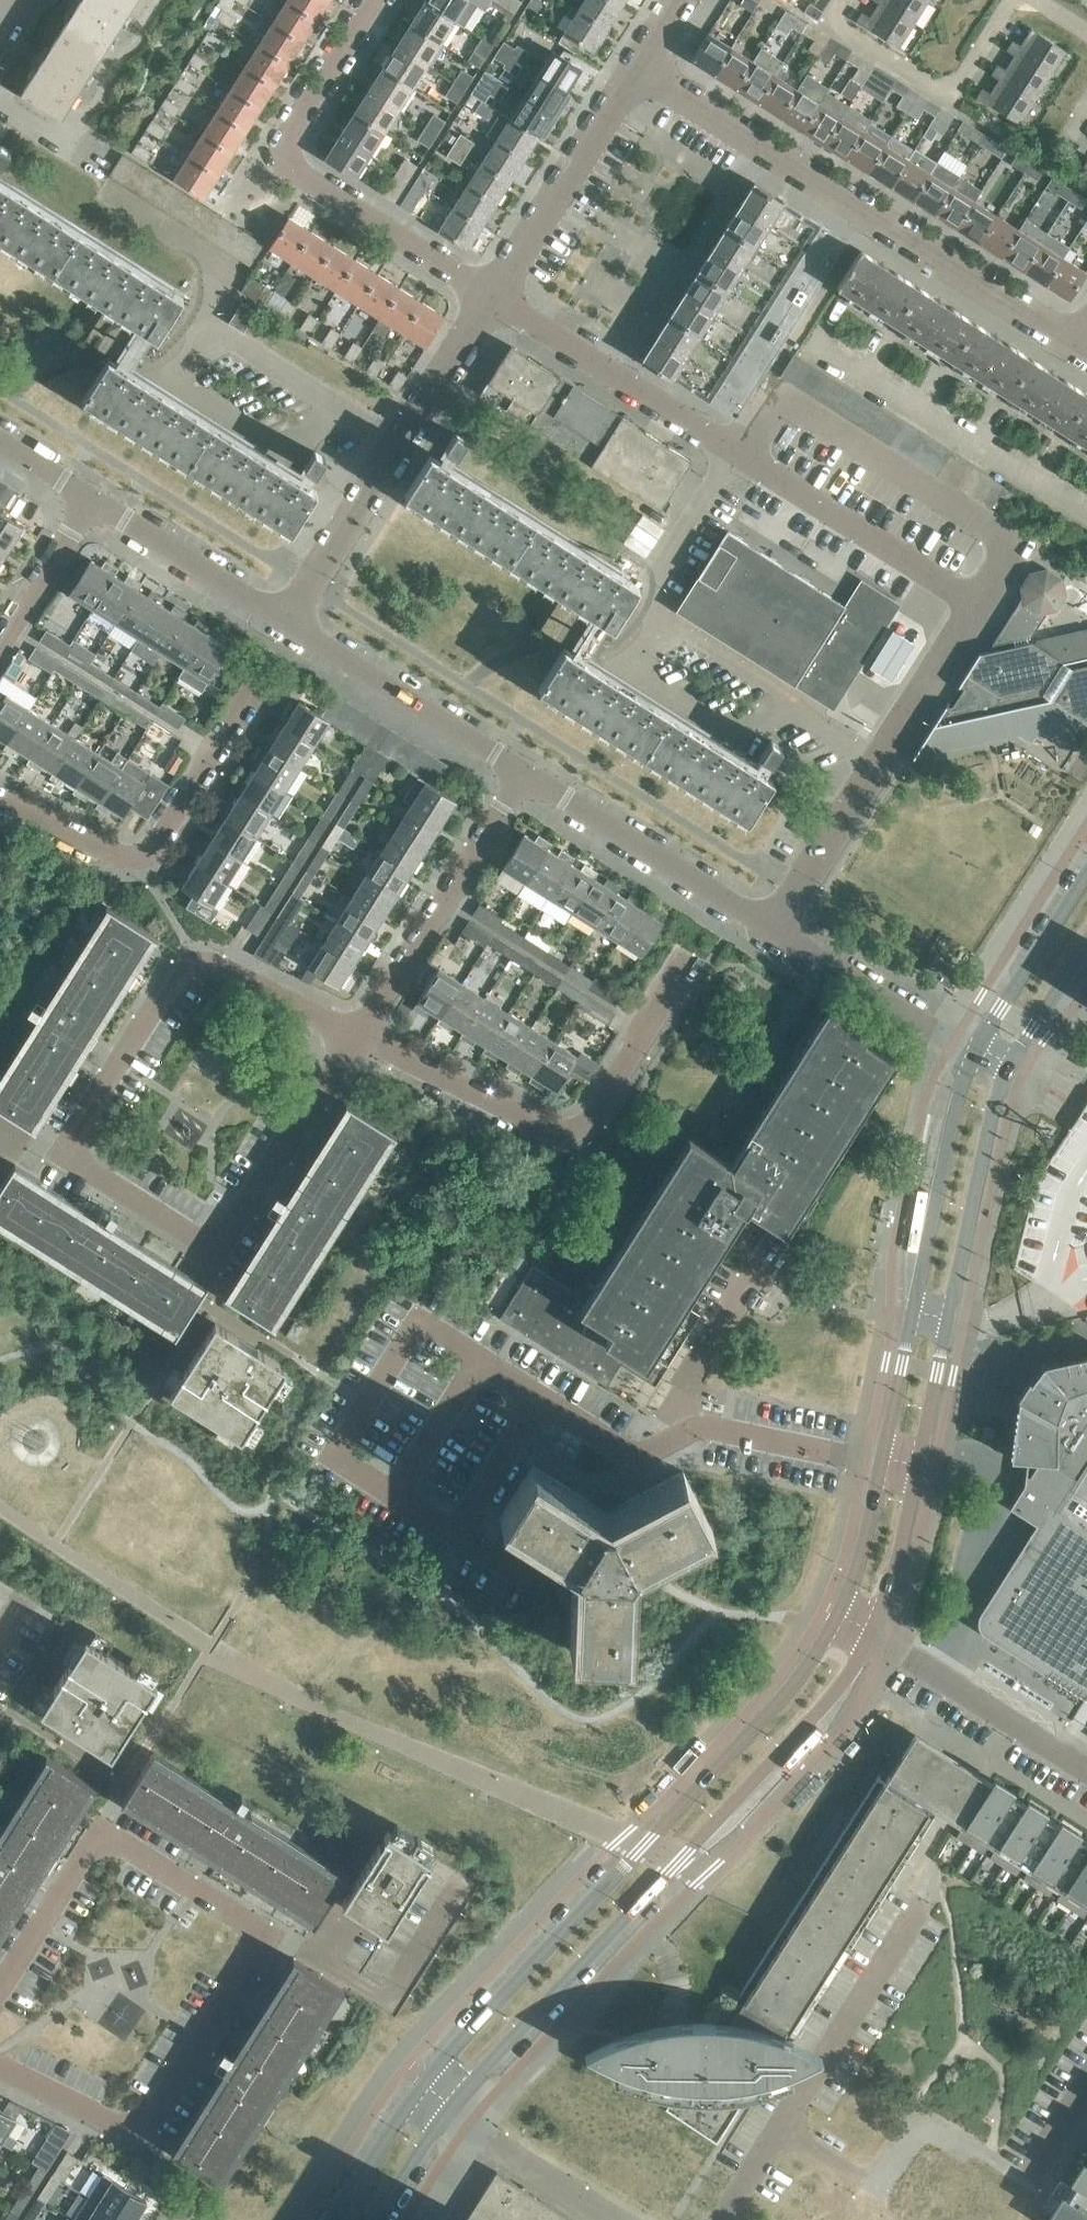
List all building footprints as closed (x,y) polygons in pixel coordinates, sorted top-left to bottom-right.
[(59,32),(99,57),(135,0),(80,0),(75,7),(59,32)] [(286,1),(316,20),(328,0),(286,0),(286,1)] [(424,2),(454,20),(454,21),(462,26),(476,4),(478,5),(478,4),(472,0),(425,0),(424,2)] [(520,2),(517,0),(492,0),(513,13),(520,2)] [(611,0),(583,0),(577,9),(606,28),(620,6),(611,0)] [(773,0),(760,0),(757,3),(771,12),(777,2),(773,0)] [(879,1),(886,5),(886,4),(914,21),(927,0),(878,0),(879,1)] [(316,20),(286,1),(272,23),(302,41),(316,20)] [(886,5),(879,1),(869,17),(861,12),(856,20),(898,46),(914,21),(886,4),(886,5)] [(424,2),(410,24),(440,42),(454,21),(454,20),(424,2)] [(803,11),(816,20),(822,11),(809,3),(803,11)] [(606,28),(577,9),(571,5),(565,14),(572,19),(564,31),(563,31),(563,32),(557,41),(574,52),(579,42),(592,50),(593,49),(592,49),(593,49),(596,51),(603,39),(600,37),(606,28)] [(216,18),(230,27),(236,18),(221,9),(216,18)] [(856,9),(851,16),(856,20),(861,12),(856,9)] [(830,36),(807,22),(801,31),(814,40),(807,50),(817,56),(830,36)] [(272,23),(258,45),(288,64),(302,41),(272,23)] [(396,46),(426,65),(440,42),(410,24),(396,46)] [(1022,56),(1050,73),(1065,49),(1031,28),(1020,46),(1012,41),(1007,49),(1015,54),(1021,58),(1022,56)] [(700,63),(713,71),(730,46),(708,31),(690,59),(699,64),(700,63)] [(21,92),(61,118),(99,57),(59,32),(43,57),(37,66),(21,92)] [(202,40),(216,50),(222,41),(207,32),(202,40)] [(852,51),(830,36),(817,56),(828,63),(834,52),(846,60),(852,51)] [(484,58),(492,45),(481,38),(473,51),(484,58)] [(504,41),(498,49),(523,64),(530,53),(516,45),(515,48),(504,41)] [(258,45),(244,67),(274,86),(288,64),(258,45)] [(396,46),(382,68),(412,87),(426,65),(396,46)] [(752,59),(730,46),(713,71),(712,73),(721,78),(722,77),(736,86),(752,59)] [(493,57),(505,64),(503,67),(516,75),(523,64),(498,49),(493,57)] [(757,100),(777,69),(781,63),(758,49),(752,59),(736,86),(735,87),(743,92),(744,91),(757,100)] [(552,50),(537,73),(567,91),(581,68),(552,50)] [(852,51),(846,60),(858,68),(851,78),(862,85),(869,74),(874,65),(852,51)] [(193,54),(188,63),(202,72),(207,63),(193,54)] [(992,73),(1000,78),(1006,82),(1007,80),(1035,97),(1050,73),(1022,56),(1021,58),(1015,54),(1005,70),(997,65),(992,73)] [(874,65),(869,74),(891,88),(896,79),(883,71),(874,65)] [(274,86),(244,67),(230,90),(260,108),(274,86)] [(368,90),(397,109),(412,87),(382,68),(368,90)] [(461,69),(452,82),(464,89),(472,77),(461,69)] [(786,74),(777,69),(757,100),(757,101),(766,106),(766,105),(780,114),(796,88),(783,79),(786,74)] [(523,95),(552,114),(567,91),(537,73),(523,95)] [(803,78),(796,88),(780,114),(779,115),(788,121),(789,120),(802,128),(826,91),(830,85),(815,75),(810,82),(803,78)] [(179,76),(174,85),(188,94),(194,86),(179,76)] [(494,86),(480,77),(469,94),(481,101),(481,100),(488,89),(490,91),(494,86)] [(1006,82),(1000,78),(990,94),(982,89),(977,97),(1019,123),(1035,97),(1007,80),(1006,82)] [(906,112),(918,93),(896,79),(891,88),(890,88),(902,96),(896,106),(906,112)] [(464,89),(452,82),(444,95),(456,102),(464,89)] [(230,90),(216,112),(246,131),(260,108),(230,90)] [(354,112),(384,131),(397,109),(368,90),(354,112)] [(824,142),(848,105),(826,91),(802,128),(801,129),(810,135),(811,133),(824,142)] [(934,116),(941,107),(918,93),(906,112),(917,119),(923,109),(934,116)] [(523,95),(509,118),(538,137),(552,114),(523,95)] [(165,98),(160,107),(174,116),(180,108),(165,98)] [(494,109),(481,100),(481,101),(474,111),(488,120),(494,109)] [(846,156),(869,121),(870,119),(848,105),(824,142),(824,143),(832,148),(832,147),(846,156)] [(941,107),(934,116),(928,126),(941,135),(954,115),(941,107)] [(246,131),(216,112),(202,134),(232,153),(246,131)] [(354,112),(340,135),(370,153),(379,159),(386,148),(377,142),(384,131),(354,112)] [(433,114),(425,126),(436,134),(444,121),(433,114)] [(509,118),(495,140),(524,158),(538,137),(509,118)] [(151,121),(145,129),(160,139),(166,130),(151,121)] [(891,135),(869,121),(846,156),(845,157),(854,163),(855,162),(868,170),(891,135)] [(436,134),(425,126),(417,140),(428,147),(436,134)] [(979,144),(985,135),(971,127),(966,136),(979,144)] [(445,138),(453,143),(457,138),(448,132),(445,138)] [(202,134),(188,156),(218,175),(232,153),(202,134)] [(460,134),(453,144),(467,152),(473,143),(460,134)] [(326,158),(355,176),(370,153),(340,135),(326,158)] [(914,149),(891,135),(868,170),(868,171),(877,177),(877,176),(891,184),(912,151),(914,149)] [(985,135),(979,144),(992,152),(998,143),(985,135)] [(495,140),(481,162),(510,181),(524,158),(495,140)] [(1,166),(10,151),(0,144),(0,166),(1,166)] [(137,144),(132,152),(146,161),(151,153),(137,144)] [(467,152),(453,144),(446,155),(459,164),(467,152)] [(962,171),(968,160),(945,148),(939,160),(962,171)] [(900,190),(913,198),(929,172),(917,164),(921,157),(912,151),(891,184),(890,186),(899,191),(900,190)] [(108,176),(119,183),(132,161),(122,154),(108,176)] [(1023,172),(1029,162),(1016,154),(1010,164),(1023,172)] [(218,175),(188,156),(173,179),(204,198),(218,175)] [(397,170),(409,178),(417,165),(405,158),(397,170)] [(143,168),(132,161),(119,183),(130,190),(143,168)] [(467,184),(496,203),(510,181),(481,162),(467,184)] [(936,162),(929,172),(913,198),(912,199),(921,205),(922,204),(935,212),(958,176),(936,162)] [(1029,162),(1023,172),(1036,181),(1042,171),(1029,162)] [(130,190),(141,197),(154,175),(143,168),(130,190)] [(382,194),(394,201),(409,178),(397,170),(382,194)] [(414,182),(425,189),(432,178),(421,171),(414,182)] [(165,182),(154,175),(141,197),(151,204),(165,182)] [(974,201),(981,190),(958,176),(935,212),(934,214),(943,219),(944,218),(957,226),(974,201)] [(112,253),(0,182),(0,237),(120,313),(129,319),(139,325),(151,333),(157,337),(182,297),(112,253)] [(151,204),(162,210),(176,189),(165,182),(151,204)] [(425,189),(414,182),(400,205),(411,212),(425,189)] [(640,359),(640,360),(692,393),(694,389),(706,370),(718,351),(728,358),(739,365),(749,371),(759,378),(764,370),(755,364),(746,358),(737,352),(728,347),(723,343),(734,326),(739,329),(748,335),(757,340),(766,346),(775,352),(781,344),(832,264),(790,238),(798,225),(805,215),(753,182),(753,183),(751,186),(726,225),(674,306),(655,336),(640,359)] [(1067,200),(1073,191),(1060,183),(1054,192),(1067,200)] [(467,184),(453,206),(482,225),(496,203),(467,184)] [(187,196),(176,189),(162,210),(173,217),(187,196)] [(1073,191),(1067,200),(1081,209),(1086,199),(1073,191)] [(173,217),(184,224),(198,202),(187,196),(173,217)] [(979,240),(996,215),(974,201),(957,226),(956,227),(965,233),(966,232),(979,240)] [(209,209),(198,202),(184,224),(195,231),(209,209)] [(438,229),(468,247),(482,225),(453,206),(438,229)] [(195,231),(206,238),(220,216),(209,209),(195,231)] [(996,215),(979,240),(978,242),(987,247),(988,246),(1001,254),(1018,229),(996,215)] [(231,223),(220,216),(206,238),(217,245),(231,223)] [(798,225),(790,238),(832,264),(846,241),(834,234),(805,216),(798,225)] [(269,246),(292,261),(311,231),(288,217),(269,246)] [(1077,234),(1080,236),(1085,228),(1086,229),(1086,218),(1077,234)] [(217,245),(228,252),(242,230),(231,223),(217,245)] [(1018,229),(1001,254),(1001,255),(1009,260),(1010,260),(1023,268),(1040,243),(1039,242),(1018,229)] [(253,236),(242,230),(228,252),(239,259),(253,236)] [(314,275),(333,245),(311,231),(292,261),(314,275)] [(1062,257),(1068,246),(1046,232),(1039,242),(1040,243),(1023,268),(1023,269),(1032,275),(1032,274),(1046,282),(1062,257)] [(239,259),(250,265),(264,243),(253,236),(239,259)] [(314,275),(336,289),(355,259),(333,245),(314,275)] [(916,285),(859,249),(836,286),(894,323),(916,285)] [(1062,257),(1046,282),(1045,283),(1053,289),(1055,288),(1068,297),(1067,298),(1068,299),(1085,271),(1062,257)] [(336,289),(359,303),(377,273),(355,259),(336,289)] [(277,314),(284,319),(285,319),(295,306),(282,298),(294,279),(284,272),(272,291),(263,306),(277,314)] [(381,317),(399,287),(377,273),(359,303),(381,317)] [(950,358),(973,321),(916,285),(894,323),(950,358)] [(263,306),(272,291),(264,286),(255,300),(263,306)] [(392,324),(403,331),(422,301),(399,287),(381,317),(373,330),(384,337),(392,324)] [(228,322),(244,331),(256,311),(257,310),(242,301),(241,302),(242,302),(230,321),(229,321),(228,322)] [(403,331),(426,346),(445,316),(422,301),(403,331)] [(308,333),(317,319),(308,314),(299,328),(308,333)] [(973,321),(950,358),(1007,394),(1030,357),(973,321)] [(151,333),(139,325),(115,362),(128,370),(151,333)] [(734,326),(723,343),(728,347),(739,329),(734,326)] [(322,342),(330,347),(339,334),(331,328),(322,342)] [(739,329),(728,347),(737,352),(748,335),(739,329)] [(748,335),(737,352),(746,358),(757,340),(748,335)] [(757,340),(746,358),(755,364),(766,346),(757,340)] [(344,356),(352,362),(362,347),(353,341),(344,356)] [(522,372),(515,384),(508,394),(501,406),(528,423),(528,424),(529,425),(530,424),(555,382),(536,370),(540,364),(510,345),(511,345),(510,344),(501,358),(522,372)] [(766,346),(755,364),(764,370),(776,352),(775,352),(766,346)] [(718,351),(706,370),(716,377),(728,358),(718,351)] [(805,359),(794,352),(779,375),(791,382),(805,359)] [(366,370),(375,376),(384,362),(375,356),(366,370)] [(1030,357),(1007,394),(1064,430),(1086,393),(1030,357)] [(291,530),(316,490),(229,435),(128,370),(115,362),(108,358),(102,368),(83,398),(291,530)] [(501,358),(494,369),(515,384),(522,372),(501,358)] [(728,358),(716,377),(727,383),(739,365),(728,358)] [(791,382),(802,389),(816,366),(805,359),(791,382)] [(739,365),(727,383),(737,390),(749,371),(739,365)] [(802,389),(813,396),(828,374),(816,366),(802,389)] [(487,381),(508,394),(515,384),(494,369),(487,381)] [(694,389),(692,393),(721,411),(733,419),(747,396),(737,390),(727,383),(716,377),(706,370),(694,389)] [(389,385),(398,391),(407,376),(398,371),(389,385)] [(749,371),(737,390),(747,396),(759,378),(749,371)] [(839,381),(828,374),(813,396),(824,403),(839,381)] [(487,381),(479,394),(480,394),(480,393),(501,406),(508,394),(487,381)] [(824,403),(835,410),(849,388),(839,381),(824,403)] [(555,382),(530,424),(589,462),(589,463),(590,464),(612,429),(621,415),(619,414),(572,385),(571,384),(568,390),(555,382)] [(846,417),(861,395),(849,388),(835,410),(846,417)] [(1064,430),(1086,445),(1086,393),(1064,430)] [(846,417),(858,424),(872,402),(861,395),(846,417)] [(870,429),(882,409),(872,402),(858,424),(869,431),(870,429)] [(882,409),(870,429),(869,431),(880,438),(885,429),(893,415),(882,409)] [(612,429),(590,464),(592,465),(593,464),(666,510),(671,502),(666,499),(691,459),(621,415),(612,429)] [(902,429),(905,423),(893,415),(885,429),(880,438),(891,446),(902,429)] [(905,423),(902,429),(891,446),(902,453),(917,430),(905,423)] [(913,460),(928,438),(917,430),(902,453),(913,460)] [(445,448),(455,454),(457,455),(467,440),(455,432),(445,448)] [(939,444),(928,438),(913,460),(924,467),(939,444)] [(950,451),(939,444),(924,467),(936,474),(950,451)] [(304,466),(305,467),(315,474),(325,458),(314,450),(304,466)] [(961,458),(950,451),(936,474),(946,481),(961,458)] [(594,614),(607,622),(613,626),(638,586),(430,454),(405,494),(584,607),(594,614)] [(972,465),(961,458),(946,481),(958,488),(972,465)] [(983,472),(972,465),(958,488),(969,495),(983,472)] [(1004,485),(994,479),(980,502),(989,508),(998,494),(1004,485)] [(0,497),(0,512),(5,515),(19,493),(7,485),(0,497)] [(1004,488),(1000,495),(1004,498),(1006,499),(1011,492),(1004,488)] [(5,515),(0,512),(0,545),(9,551),(24,527),(5,515)] [(719,541),(676,610),(828,706),(833,709),(834,708),(828,705),(892,605),(857,583),(845,603),(731,532),(728,529),(727,529),(719,541)] [(9,551),(0,545),(0,565),(9,551)] [(93,609),(116,574),(119,568),(112,564),(109,570),(92,559),(70,593),(93,609)] [(912,757),(913,758),(916,753),(921,755),(1018,734),(1030,743),(1034,736),(1045,734),(1052,738),(1055,731),(1066,729),(1073,732),(1081,720),(1086,719),(1086,629),(1037,640),(1035,644),(1030,642),(1028,642),(1026,637),(1031,636),(1047,611),(1056,609),(1065,595),(1061,578),(1060,577),(1046,568),(1030,572),(1020,587),(1022,596),(992,644),(1013,640),(1014,645),(979,653),(955,690),(956,690),(959,685),(963,688),(976,695),(972,701),(952,705),(949,706),(947,704),(952,697),(951,696),(912,757)] [(1076,577),(1082,581),(1086,580),(1086,571),(1082,568),(1076,577)] [(116,623),(139,588),(142,583),(135,579),(132,584),(116,574),(93,609),(116,623)] [(139,588),(116,623),(139,638),(162,603),(165,597),(158,593),(155,598),(139,588)] [(162,653),(185,617),(188,612),(181,607),(178,613),(162,603),(139,638),(162,653)] [(571,651),(583,659),(607,622),(594,614),(571,651)] [(185,667),(208,632),(211,626),(204,622),(201,627),(185,617),(162,653),(185,667)] [(914,642),(892,628),(869,665),(891,679),(914,642)] [(69,647),(71,644),(47,629),(39,640),(63,655),(69,647)] [(201,694),(208,682),(219,689),(228,675),(218,668),(235,641),(227,637),(224,642),(208,632),(185,667),(178,679),(201,694)] [(52,672),(54,669),(59,660),(36,646),(34,648),(29,657),(34,661),(52,672)] [(91,662),(69,647),(63,655),(86,670),(91,662)] [(772,779),(737,757),(583,659),(571,651),(564,647),(559,655),(539,687),(747,818),(772,779)] [(82,675),(59,660),(54,669),(77,683),(82,675)] [(86,670),(109,684),(114,676),(91,662),(86,670)] [(77,683),(100,698),(105,690),(82,675),(77,683)] [(109,684),(132,699),(137,691),(114,676),(109,684)] [(7,743),(29,707),(7,693),(6,694),(0,690),(0,739),(7,743)] [(100,698),(124,713),(129,705),(105,690),(100,698)] [(132,699),(155,714),(160,706),(137,691),(132,699)] [(330,721),(322,715),(299,701),(283,725),(315,745),(330,721)] [(178,729),(185,717),(162,703),(160,706),(155,714),(178,729)] [(124,713),(146,727),(151,719),(129,705),(124,713)] [(34,750),(52,722),(29,707),(7,743),(3,748),(11,753),(14,747),(30,757),(34,750)] [(37,761),(53,771),(75,736),(52,722),(34,750),(30,757),(27,762),(34,767),(37,761)] [(315,745),(283,725),(269,748),(301,768),(315,745)] [(66,780),(76,786),(98,751),(75,736),(53,771),(49,778),(62,786),(66,780)] [(760,756),(771,762),(782,747),(770,739),(760,756)] [(352,768),(360,773),(363,775),(370,764),(378,751),(367,745),(352,768)] [(301,768),(269,748),(254,771),(286,791),(301,768)] [(89,795),(99,801),(126,759),(114,751),(110,759),(98,751),(76,786),(72,792),(86,801),(89,795)] [(373,782),(380,771),(388,758),(378,751),(370,764),(363,775),(365,777),(373,782)] [(165,766),(175,772),(184,759),(173,753),(165,766)] [(126,759),(99,801),(95,807),(96,808),(97,808),(109,815),(112,809),(123,816),(130,805),(149,817),(168,786),(126,759)] [(352,768),(337,791),(345,796),(360,773),(352,768)] [(286,791),(254,771),(240,794),(271,814),(286,791)] [(410,805),(442,825),(457,801),(434,786),(425,782),(422,780),(417,776),(402,800),(410,805)] [(359,805),(373,782),(365,777),(351,800),(359,805)] [(322,814),(331,819),(345,796),(337,791),(322,814)] [(271,814),(240,794),(225,817),(257,837),(271,814)] [(344,828),(359,805),(351,800),(336,823),(344,828)] [(442,825),(410,805),(396,829),(427,848),(442,825)] [(331,819),(322,814),(308,837),(316,842),(331,819)] [(225,817),(211,840),(242,860),(257,837),(225,817)] [(336,823),(322,846),(330,851),(344,828),(336,823)] [(413,872),(427,848),(396,829),(381,851),(413,872)] [(526,883),(548,848),(552,842),(545,837),(541,843),(524,832),(502,868),(526,883)] [(308,837),(293,860),(301,866),(316,842),(308,837)] [(242,860),(211,840),(196,864),(227,884),(242,860)] [(315,874),(330,851),(322,846),(307,869),(315,874)] [(541,910),(541,909),(571,863),(575,857),(568,852),(564,858),(548,848),(526,883),(518,896),(541,910)] [(381,851),(367,874),(398,895),(413,872),(381,851)] [(293,860),(278,883),(286,889),(301,866),(293,860)] [(572,912),(594,877),(598,872),(591,867),(587,873),(571,863),(541,909),(565,924),(572,912)] [(218,909),(213,906),(227,884),(196,864),(182,886),(181,885),(181,886),(193,894),(185,906),(210,922),(218,909)] [(307,869),(292,893),(300,898),(315,874),(307,869)] [(367,874),(352,898),(383,918),(398,895),(367,874)] [(595,927),(617,892),(621,886),(613,882),(610,887),(594,877),(572,912),(595,927)] [(286,889),(278,883),(264,906),(272,912),(286,889)] [(618,942),(640,907),(644,901),(637,896),(633,902),(617,892),(595,927),(618,942)] [(286,921),(300,898),(292,893),(278,915),(286,921)] [(369,941),(371,942),(376,940),(379,935),(378,930),(376,929),(383,918),(352,898),(337,921),(369,941)] [(257,934),(272,912),(264,906),(261,904),(246,927),(252,931),(257,934)] [(501,922),(503,919),(479,904),(472,915),(496,930),(501,922)] [(36,1016),(42,1020),(0,1086),(0,1108),(36,1130),(36,1129),(31,1125),(151,935),(157,938),(158,937),(107,905),(106,906),(112,910),(52,1004),(37,995),(32,1003),(41,1008),(36,1016)] [(618,942),(641,956),(667,915),(660,911),(656,916),(640,907),(618,942)] [(285,952),(300,929),(286,921),(278,915),(263,938),(269,941),(278,947),(285,952)] [(493,935),(469,920),(462,931),(485,946),(487,943),(493,935)] [(337,921),(323,944),(354,964),(369,941),(337,921)] [(524,936),(501,922),(496,930),(519,945),(524,936)] [(524,936),(519,945),(542,959),(552,944),(531,930),(526,938),(524,936)] [(542,959),(565,974),(570,966),(556,957),(570,936),(561,930),(552,944),(542,959)] [(515,950),(493,935),(487,943),(510,958),(515,950)] [(354,964),(323,944),(308,966),(318,972),(340,986),(354,964)] [(510,958),(534,973),(539,965),(515,950),(510,958)] [(440,1017),(462,982),(430,962),(416,984),(425,989),(414,1007),(421,1012),(425,1007),(440,1017)] [(534,973),(557,987),(562,979),(539,965),(534,973)] [(311,983),(318,972),(308,966),(301,978),(311,983)] [(565,974),(588,989),(593,980),(570,966),(565,974)] [(619,992),(595,977),(593,980),(588,989),(612,1004),(615,998),(619,992)] [(557,987),(580,1002),(585,994),(562,979),(557,987)] [(485,997),(462,982),(440,1017),(436,1022),(444,1027),(447,1021),(463,1031),(485,997)] [(614,1019),(617,1014),(585,994),(580,1002),(578,1004),(610,1025),(614,1019)] [(486,1046),(508,1011),(485,997),(463,1031),(460,1037),(467,1041),(470,1036),(486,1046)] [(533,1265),(500,1317),(607,1385),(622,1362),(618,1359),(620,1355),(622,1351),(659,1375),(698,1314),(681,1303),(735,1218),(766,1238),(774,1227),(786,1235),(787,1233),(784,1231),(892,1062),(895,1064),(896,1062),(872,1047),(864,1041),(866,1038),(870,1031),(830,1005),(730,1162),(689,1136),(586,1298),(533,1265)] [(531,1026),(508,1011),(486,1046),(482,1052),(490,1056),(493,1051),(509,1060),(531,1026)] [(531,1026),(509,1060),(506,1066),(513,1070),(516,1065),(532,1075),(554,1041),(531,1026)] [(578,1056),(554,1041),(532,1075),(529,1081),(536,1086),(540,1080),(556,1090),(578,1056)] [(1086,1070),(1086,1055),(1084,1054),(1078,1064),(1086,1070)] [(272,1200),(280,1205),(275,1213),(276,1213),(264,1233),(235,1278),(224,1295),(275,1327),(284,1313),(336,1231),(397,1134),(346,1102),(285,1198),(279,1194),(277,1192),(272,1200)] [(1015,1268),(1033,1279),(1086,1313),(1086,1102),(1083,1109),(1070,1130),(1037,1182),(1015,1268)] [(206,1284),(203,1290),(108,1230),(118,1215),(110,1211),(105,1219),(97,1214),(93,1220),(12,1169),(16,1164),(15,1163),(0,1186),(0,1217),(178,1330),(174,1335),(175,1336),(208,1285),(206,1284)] [(295,1320),(286,1334),(298,1342),(307,1327),(295,1320)] [(191,1406),(220,1424),(214,1434),(232,1445),(237,1436),(241,1438),(244,1434),(253,1440),(264,1423),(255,1416),(273,1387),(282,1393),(293,1376),(284,1370),(287,1366),(280,1362),(277,1367),(212,1326),(170,1393),(173,1395),(167,1404),(185,1415),(191,1406)] [(977,1620),(977,1622),(977,1624),(978,1626),(979,1628),(980,1630),(981,1631),(983,1633),(984,1634),(1085,1697),(1086,1698),(1086,1699),(1086,1354),(1042,1364),(1017,1397),(1009,1457),(1027,1458),(1024,1484),(1020,1489),(1014,1499),(1009,1506),(1012,1508),(1022,1515),(1034,1522),(1036,1523),(1007,1569),(979,1613),(978,1614),(977,1616),(977,1618),(977,1620)] [(984,1426),(983,1436),(992,1437),(994,1427),(984,1426)] [(586,1498),(533,1464),(499,1516),(554,1551),(546,1564),(556,1584),(572,1585),(570,1641),(569,1649),(631,1652),(634,1586),(635,1565),(652,1556),(711,1525),(683,1471),(627,1500),(621,1489),(592,1489),(586,1498)] [(72,1659),(54,1688),(43,1706),(40,1709),(70,1728),(112,1755),(152,1691),(157,1683),(153,1680),(135,1669),(106,1651),(89,1640),(85,1638),(83,1641),(72,1659)] [(153,1751),(121,1802),(123,1803),(126,1797),(223,1858),(219,1864),(221,1865),(224,1859),(317,1918),(313,1923),(314,1924),(342,1881),(346,1873),(345,1873),(342,1878),(247,1818),(251,1812),(243,1807),(248,1799),(241,1794),(236,1803),(232,1809),(151,1758),(155,1752),(153,1751)] [(46,1755),(46,1756),(51,1760),(0,1840),(0,1928),(32,1878),(37,1882),(38,1881),(32,1877),(91,1785),(96,1788),(97,1787),(46,1755)] [(889,1780),(879,1773),(831,1849),(805,1889),(721,2021),(714,2033),(706,2033),(696,2033),(690,2033),(685,2034),(677,2034),(673,2035),(665,2036),(659,2037),(652,2038),(643,2041),(634,2044),(625,2047),(615,2050),(607,2054),(596,2060),(605,2064),(615,2069),(625,2073),(637,2076),(648,2079),(657,2081),(670,2084),(677,2091),(665,2109),(716,2142),(830,1962),(837,1966),(934,1813),(934,1814),(928,1810),(930,1806),(931,1807),(950,1778),(938,1770),(920,1799),(899,1786),(902,1780),(892,1774),(889,1780)] [(991,1781),(990,1782),(981,1797),(979,1797),(970,1810),(971,1811),(963,1825),(956,1836),(957,1836),(958,1834),(984,1851),(990,1842),(996,1846),(1005,1833),(1003,1832),(1012,1818),(1014,1819),(1024,1803),(991,1781)] [(1023,1863),(1029,1867),(1038,1854),(1036,1853),(1045,1839),(1047,1840),(1057,1824),(1024,1803),(1014,1819),(1012,1818),(1003,1832),(1005,1833),(996,1846),(989,1857),(990,1857),(991,1856),(1017,1872),(1023,1863)] [(1029,1867),(1023,1878),(1024,1877),(1050,1893),(1056,1884),(1063,1889),(1071,1875),(1070,1874),(1079,1860),(1080,1861),(1086,1850),(1086,1843),(1057,1824),(1047,1840),(1045,1839),(1036,1853),(1038,1854),(1029,1867)] [(342,1901),(371,1920),(387,1930),(432,1859),(428,1856),(391,1833),(387,1830),(351,1887),(342,1901)] [(1080,1861),(1079,1860),(1070,1874),(1071,1875),(1063,1889),(1056,1899),(1057,1899),(1058,1898),(1084,1915),(1086,1910),(1086,1850),(1080,1861)] [(171,2150),(222,2182),(223,2181),(217,2177),(338,1987),(344,1990),(344,1989),(293,1957),(293,1958),(298,1962),(238,2056),(224,2047),(219,2054),(227,2060),(222,2068),(229,2072),(178,2152),(172,2149),(171,2150)] [(2,2142),(17,2119),(0,2108),(0,2140),(2,2142)] [(56,2143),(51,2139),(36,2163),(47,2170),(62,2146),(56,2143)] [(67,2150),(52,2173),(64,2181),(78,2158),(73,2154),(67,2150)] [(1076,2181),(1086,2188),(1086,2163),(1076,2181)] [(34,2190),(45,2175),(36,2170),(34,2172),(24,2188),(32,2193),(34,2190)] [(533,2193),(496,2170),(465,2219),(516,2219),(533,2193)] [(88,2196),(125,2219),(144,2219),(138,2216),(146,2203),(147,2203),(148,2202),(102,2173),(88,2196)] [(50,2178),(38,2196),(46,2201),(57,2183),(50,2178)] [(1076,2181),(1059,2208),(1051,2219),(1086,2219),(1086,2188),(1076,2181)] [(17,2216),(29,2198),(21,2193),(9,2211),(17,2216)] [(516,2219),(575,2219),(533,2193),(516,2219)] [(88,2196),(73,2219),(74,2219),(125,2219),(88,2196)] [(23,2219),(24,2219),(34,2219),(43,2205),(35,2201),(23,2219)]
